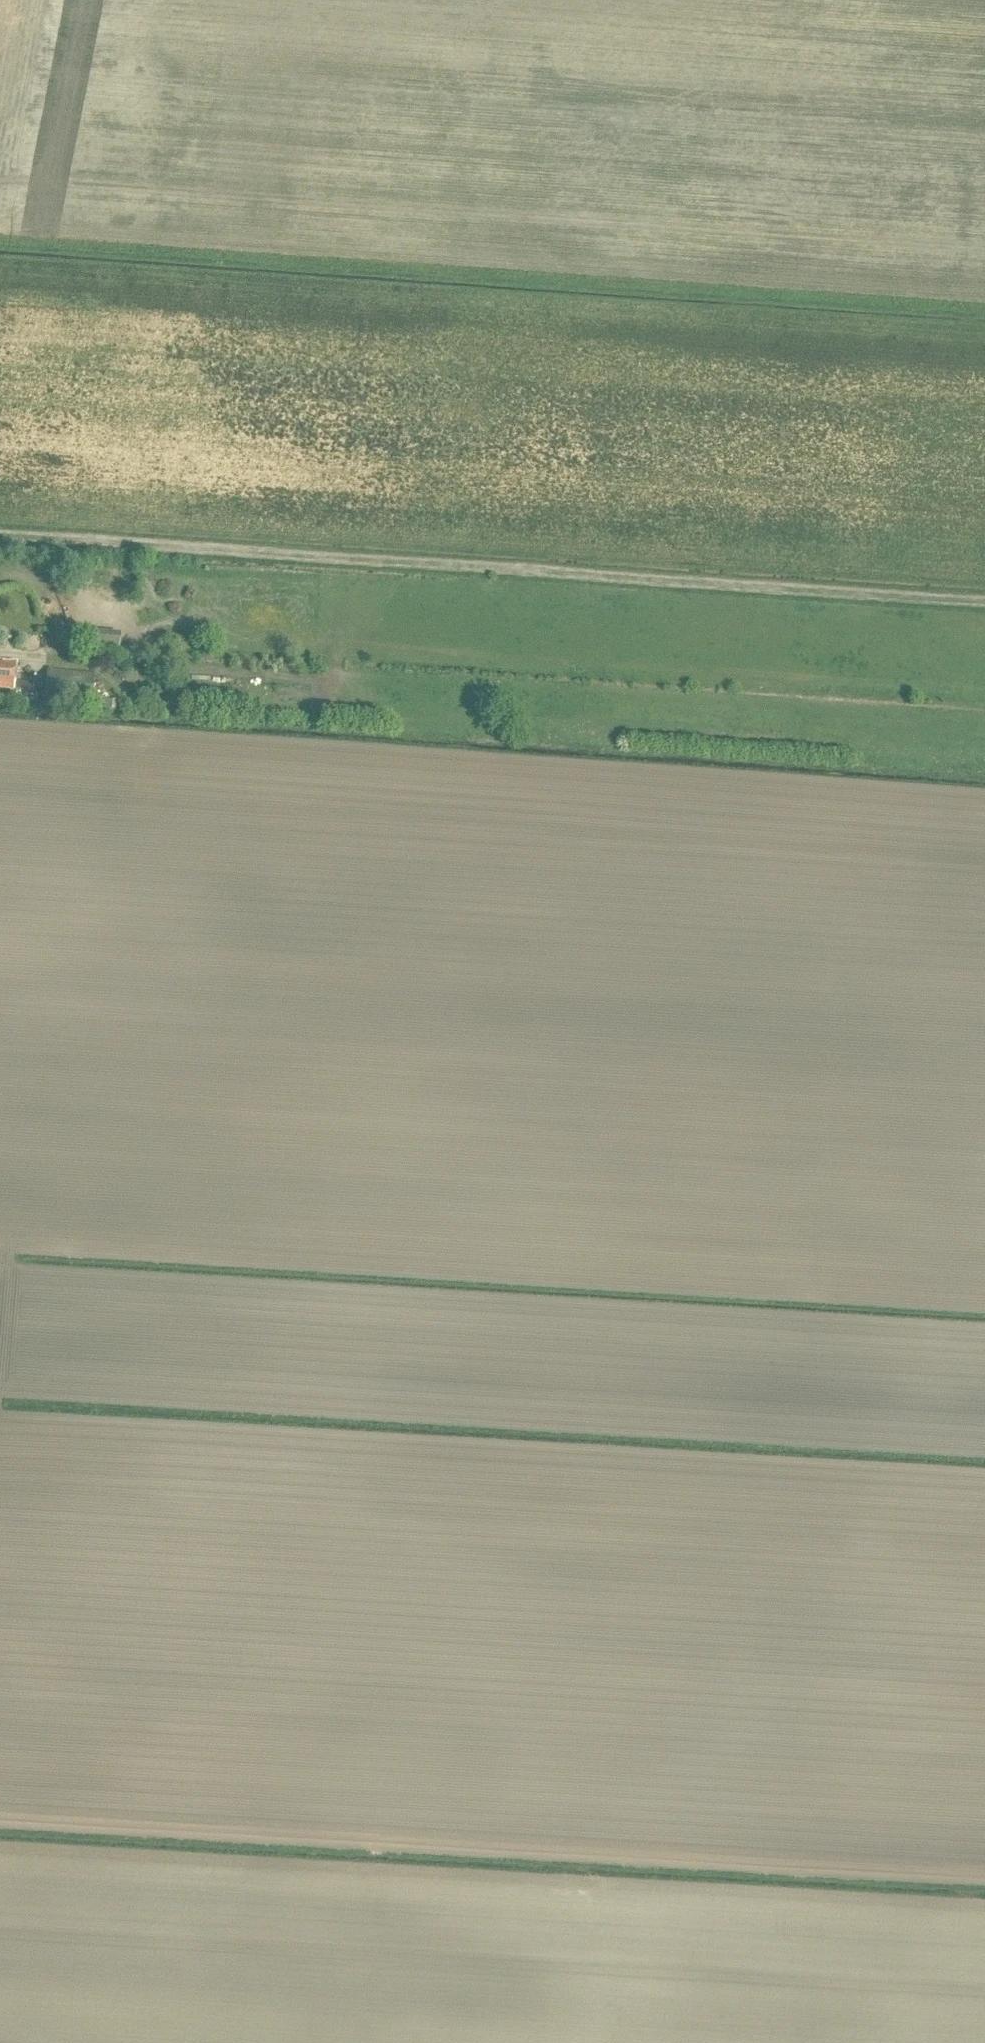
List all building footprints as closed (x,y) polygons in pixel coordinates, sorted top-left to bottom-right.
[(124,652),(125,635),(91,635),(91,651),(124,652)] [(13,691),(16,666),(0,664),(0,689),(13,691)]
